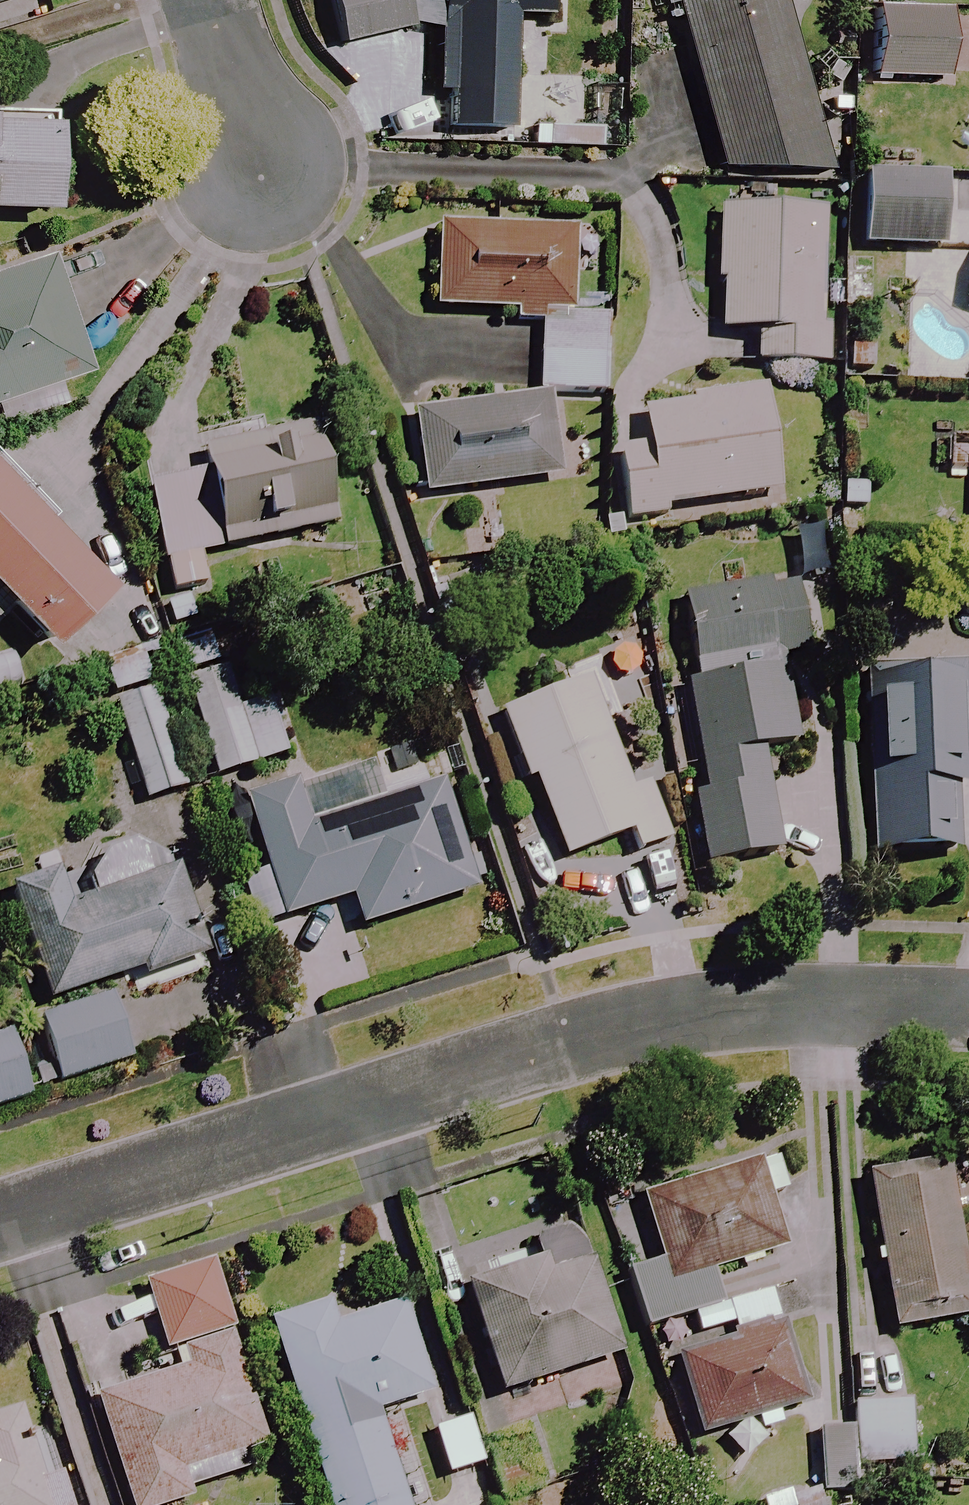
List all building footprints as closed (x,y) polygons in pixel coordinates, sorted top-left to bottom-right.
[(409,0),(324,0),(337,51),(417,31),(409,0)] [(429,91),(447,92),(445,130),(507,133),(514,21),(551,23),(552,0),(435,0),(429,91)] [(720,171),(829,172),(782,0),(673,0),(720,171)] [(945,12),(871,10),(869,80),(942,82),(945,12)] [(55,129),(0,125),(0,214),(49,217),(55,129)] [(945,178),(869,176),(867,248),(942,251),(945,178)] [(822,368),(823,214),(719,214),(719,336),(753,336),(753,368),(822,368)] [(572,237),(438,230),(434,313),(541,319),(537,395),(604,398),(608,318),(568,316),(572,237)] [(42,260),(0,274),(0,405),(81,379),(42,260)] [(644,414),(649,454),(618,457),(625,522),(666,518),(665,509),(776,498),(765,391),(689,399),(690,409),(644,414)] [(558,482),(547,398),(412,415),(423,500),(558,482)] [(251,536),(334,519),(315,427),(258,439),(255,424),(196,436),(205,478),(148,490),(170,596),(207,588),(201,559),(254,548),(251,536)] [(951,451),(949,473),(968,475),(968,452),(951,451)] [(46,652),(106,593),(0,483),(0,604),(46,652)] [(811,654),(799,580),(681,600),(694,683),(687,684),(705,795),(694,797),(705,866),(781,854),(764,752),(797,746),(782,658),(811,654)] [(196,596),(162,605),(171,636),(204,627),(196,596)] [(290,693),(239,708),(216,632),(173,645),(214,781),(308,754),(290,693)] [(145,656),(101,668),(139,803),(182,791),(145,656)] [(960,677),(866,678),(868,858),(963,857),(960,677)] [(627,797),(587,685),(495,717),(519,786),(534,781),(562,861),(627,838),(634,856),(668,844),(649,789),(627,797)] [(473,895),(440,786),(306,827),(292,783),(243,798),(282,922),(350,901),(359,930),(473,895)] [(9,891),(45,1005),(199,957),(173,874),(68,907),(59,876),(9,891)] [(132,1063),(113,997),(37,1019),(56,1085),(132,1063)] [(8,1036),(0,1038),(0,1115),(30,1105),(8,1036)] [(775,1157),(754,1163),(637,1198),(657,1265),(627,1274),(644,1332),(691,1318),(699,1348),(671,1356),(696,1440),(805,1408),(760,1257),(780,1251),(767,1204),(787,1198),(775,1157)] [(945,1163),(867,1175),(892,1334),(968,1321),(968,1312),(945,1163)] [(547,1277),(544,1265),(467,1287),(497,1395),(620,1361),(593,1265),(547,1277)] [(202,1487),(250,1474),(245,1455),(263,1449),(212,1267),(144,1286),(169,1376),(95,1397),(125,1504),(188,1504),(194,1503),(190,1491),(202,1487)] [(328,1306),(269,1325),(326,1504),(405,1504),(376,1413),(430,1396),(402,1306),(335,1328),(328,1306)] [(908,1498),(912,1409),(855,1407),(854,1433),(822,1432),(819,1494),(849,1495),(908,1498)] [(60,1478),(44,1482),(24,1411),(0,1418),(0,1504),(67,1504),(60,1478)] [(481,1469),(467,1422),(432,1432),(446,1479),(481,1469)]
